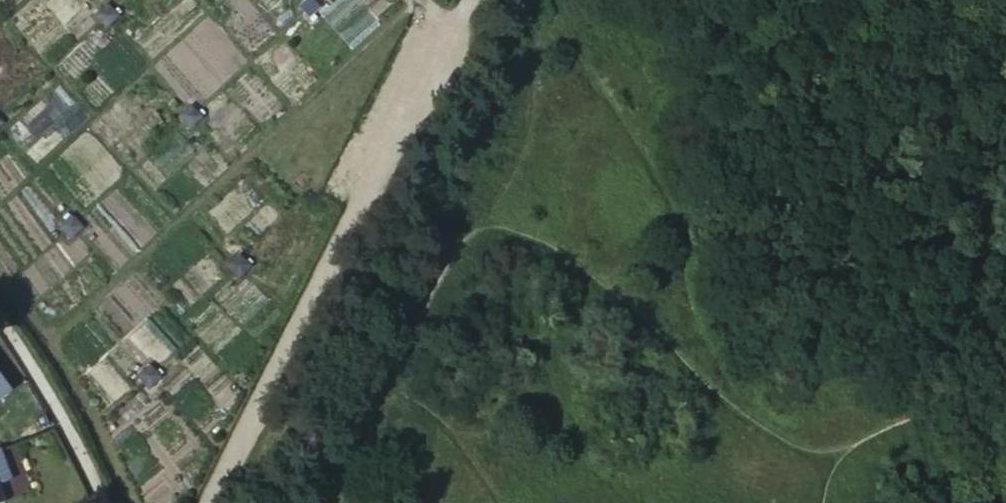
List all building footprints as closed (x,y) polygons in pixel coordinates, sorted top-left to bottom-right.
[(9,480),(0,454),(0,485),(9,480)]
